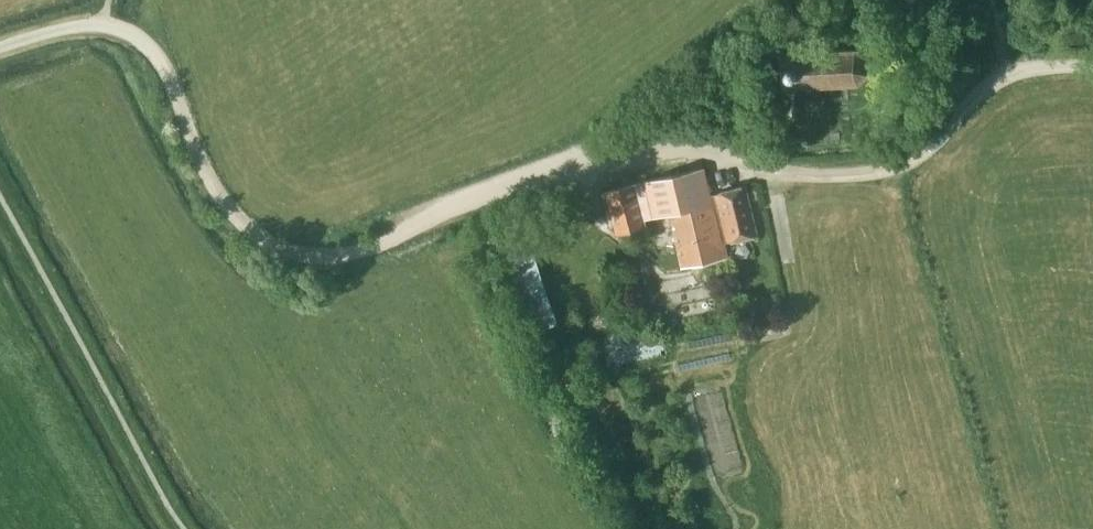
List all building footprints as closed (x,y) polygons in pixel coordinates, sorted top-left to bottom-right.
[(875,77),(876,73),(871,71),(870,58),(875,56),(874,52),(869,54),(858,49),(858,45),(854,45),(855,49),(782,53),(784,88),(857,84),(857,87),(861,87),(861,84),(871,75),(875,77)] [(683,268),(729,257),(725,243),(758,235),(747,186),(711,194),(705,167),(662,177),(606,193),(617,234),(647,227),(645,220),(670,214),(683,268)] [(562,323),(538,239),(502,249),(526,333),(562,323)] [(612,364),(669,351),(662,322),(606,335),(612,364)]
